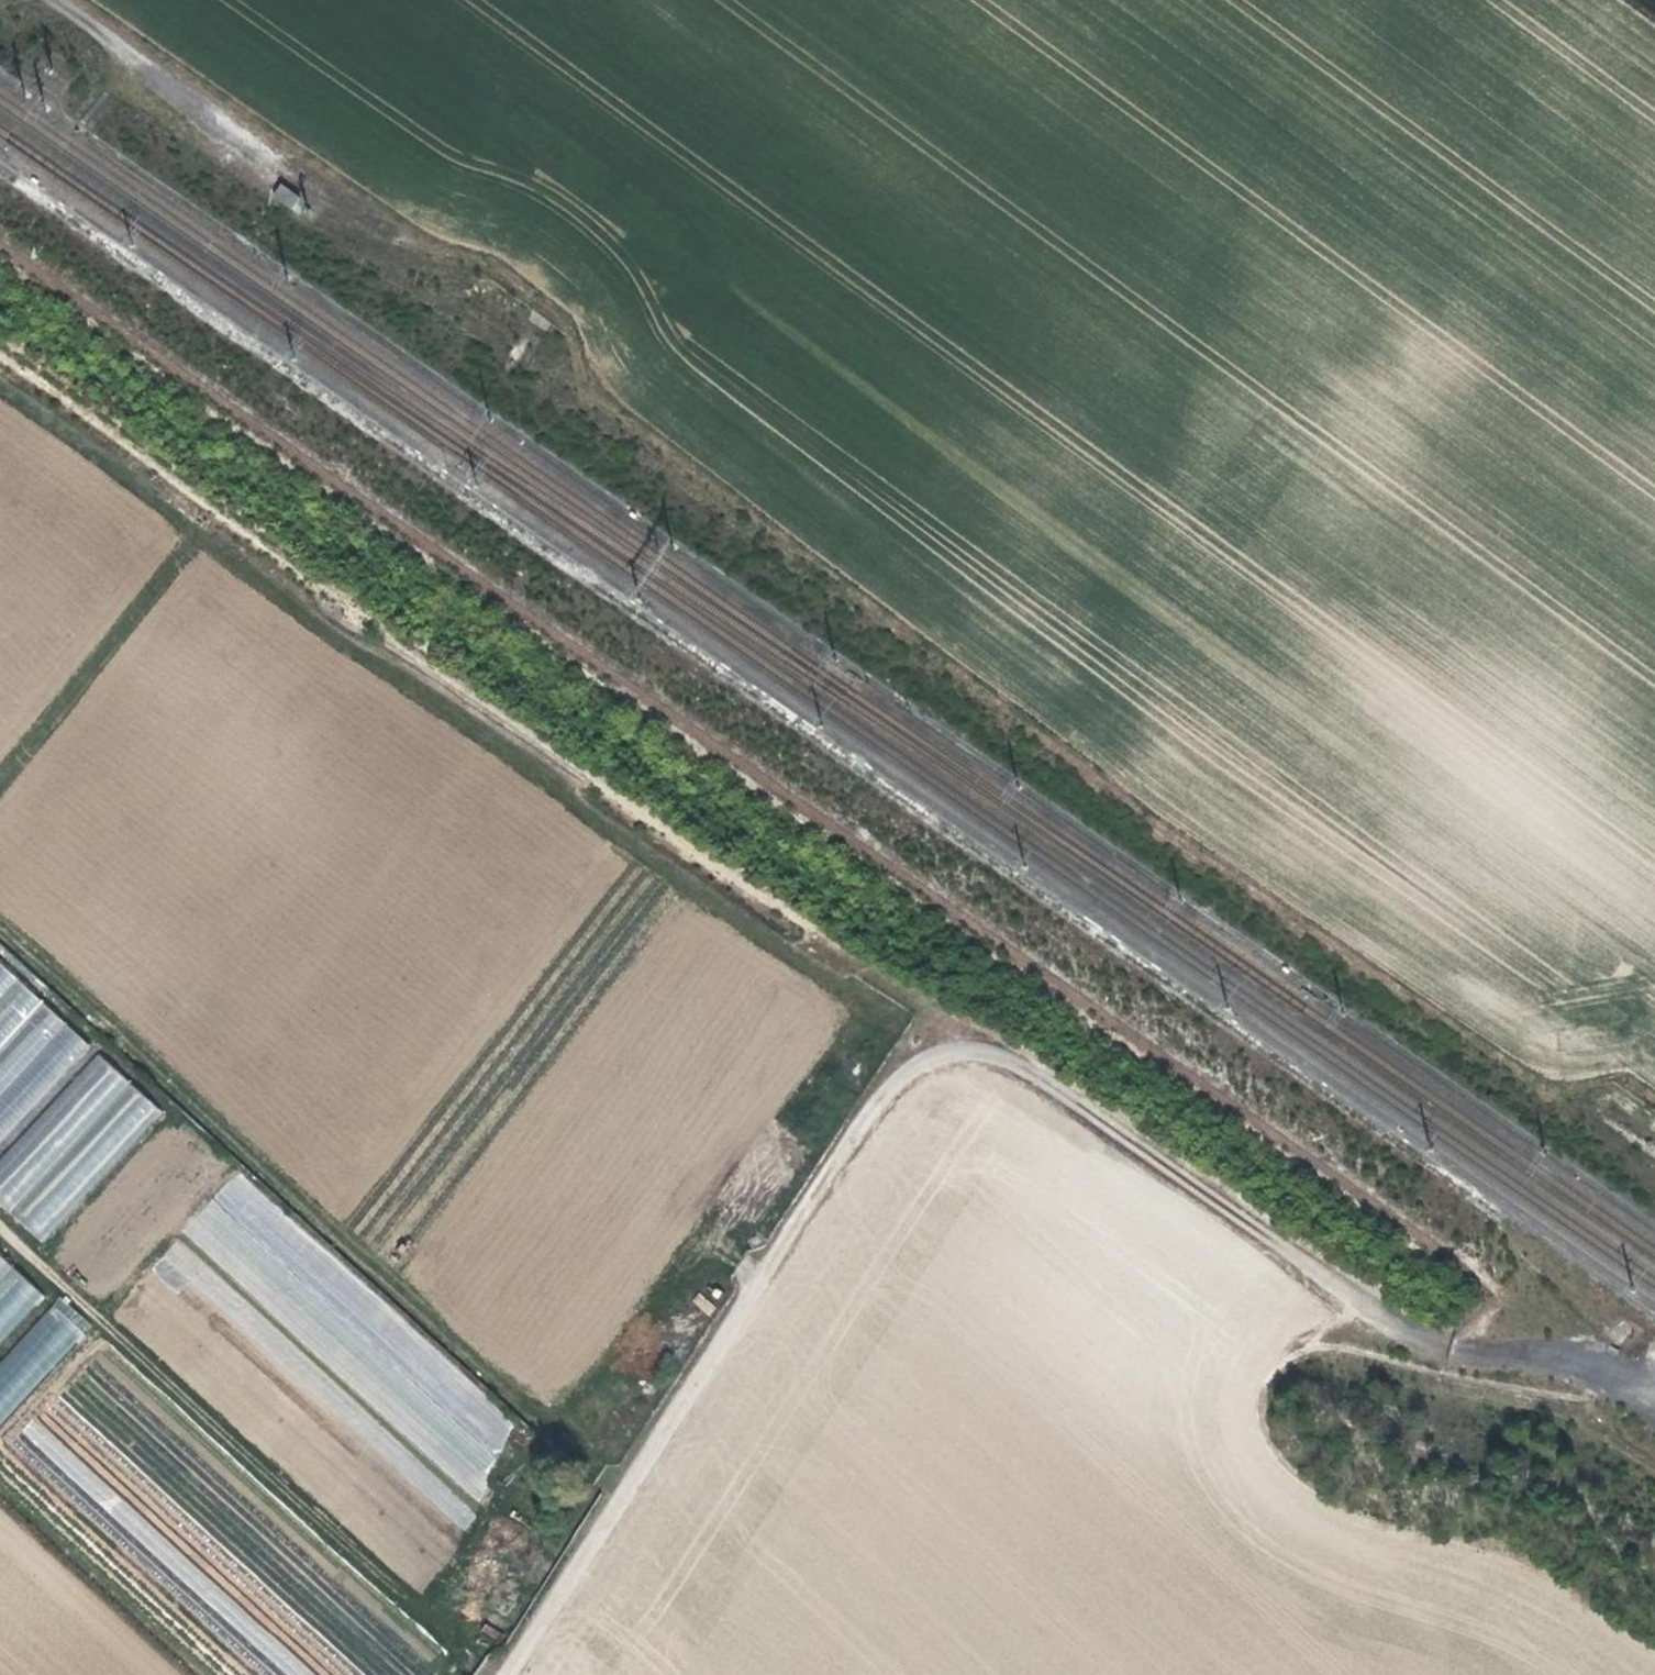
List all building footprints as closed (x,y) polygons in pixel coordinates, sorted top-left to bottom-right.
[(281,184),(272,195),(293,211),(301,199),(281,184)] [(163,1112),(96,1052),(85,1065),(84,1035),(0,960),(0,1206),(43,1245),(163,1112)] [(44,1296),(0,1255),(0,1343),(44,1296)] [(0,1361),(0,1426),(91,1326),(59,1297),(0,1361)]
